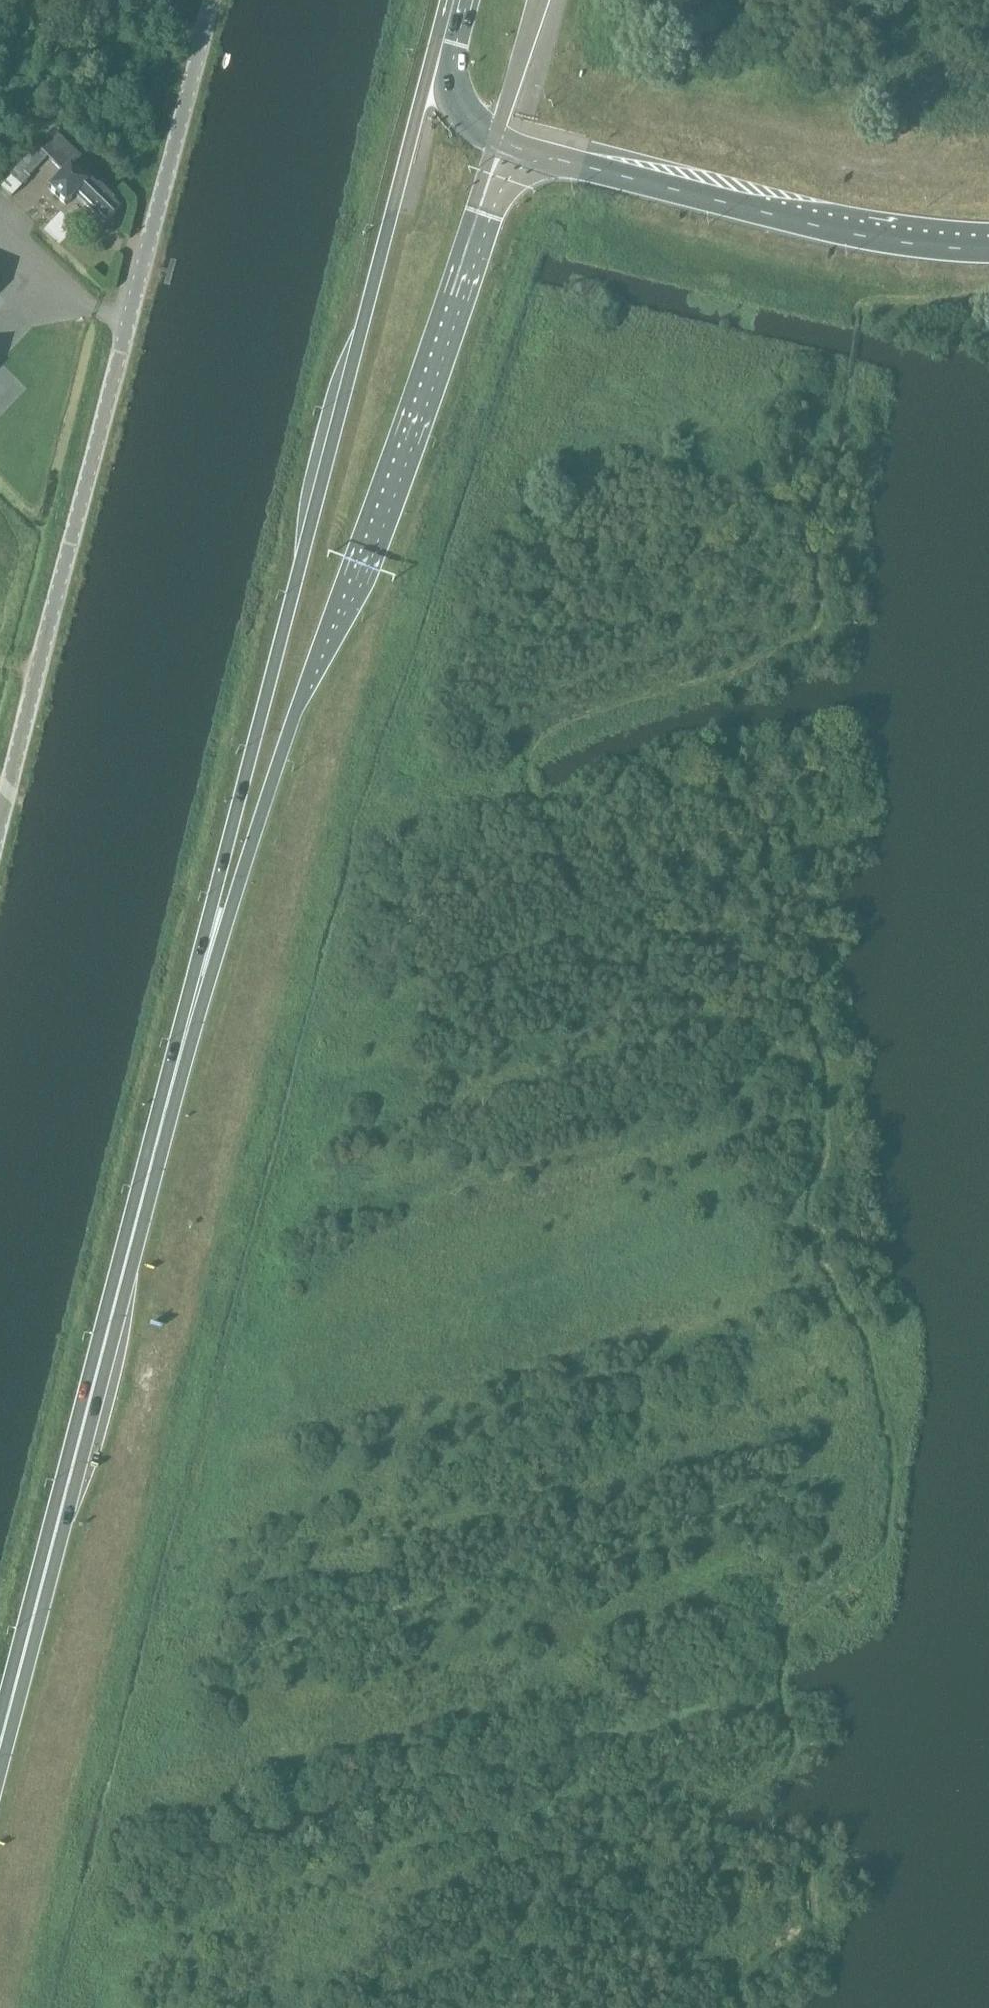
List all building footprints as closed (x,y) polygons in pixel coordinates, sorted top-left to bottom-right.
[(72,9),(81,0),(63,0),(72,9)] [(62,173),(47,189),(64,205),(73,196),(103,225),(119,208),(83,173),(89,167),(52,133),(37,148),(36,147),(8,176),(9,177),(0,187),(10,197),(28,178),(27,176),(46,157),(62,173)] [(61,238),(69,226),(55,215),(46,227),(61,238)]
